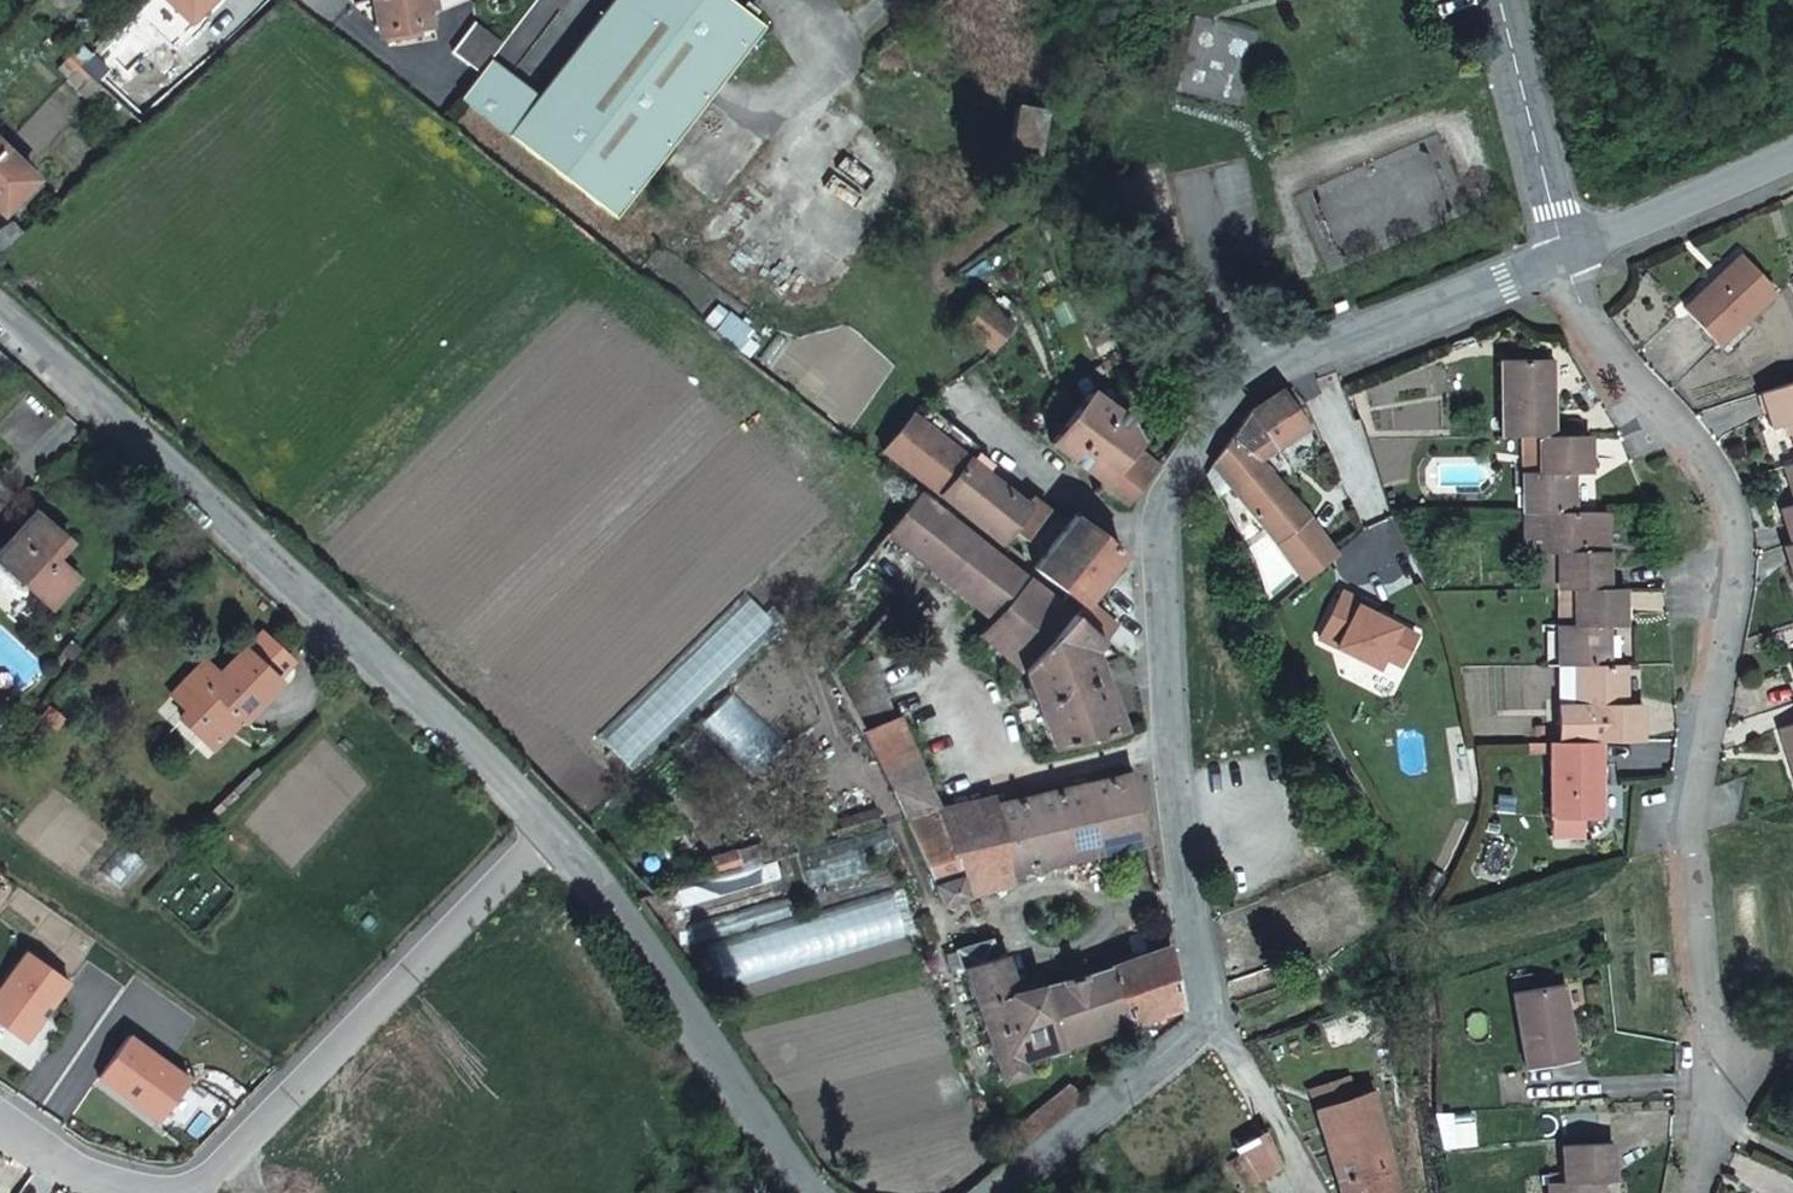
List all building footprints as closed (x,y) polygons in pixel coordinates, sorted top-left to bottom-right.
[(182,23),(204,0),(159,0),(182,23)] [(240,0),(232,0),(214,17),(228,31),(250,9),(240,0)] [(377,29),(382,29),(383,37),(429,28),(424,0),(372,0),(377,29)] [(535,93),(532,98),(482,60),(478,66),(458,94),(614,216),(762,27),(728,0),(608,0),(535,93)] [(449,46),(478,66),(482,60),(486,55),(499,37),(469,17),(449,46)] [(69,55),(80,65),(83,61),(73,51),(69,55)] [(90,75),(140,123),(153,110),(93,51),(83,61),(80,65),(90,75)] [(66,58),(76,68),(80,65),(69,55),(66,58)] [(486,55),(482,60),(532,98),(535,93),(486,55)] [(87,79),(90,75),(80,65),(76,68),(87,79)] [(1042,109),(1016,103),(1007,144),(1033,150),(1042,109)] [(1,211),(33,177),(0,147),(0,210),(1,211)] [(1739,256),(1683,307),(1716,344),(1773,292),(1739,256)] [(1007,325),(975,300),(956,323),(989,349),(1007,325)] [(14,362),(0,348),(0,379),(14,362)] [(1522,436),(1550,436),(1549,359),(1500,359),(1500,436),(1522,436)] [(1792,443),(1792,382),(1760,393),(1771,428),(1787,423),(1792,443)] [(1232,434),(1253,453),(1272,443),(1291,424),(1273,384),(1269,386),(1243,420),(1232,434)] [(1128,501),(1090,391),(1050,442),(1128,501)] [(969,458),(911,413),(882,449),(940,494),(969,458)] [(1301,505),(1279,480),(1268,467),(1253,453),(1232,434),(1210,465),(1246,508),(1280,549),(1300,578),(1329,548),(1314,522),(1301,505)] [(1522,436),(1523,513),(1539,513),(1573,513),(1573,473),(1589,473),(1588,435),(1550,436),(1522,436)] [(970,459),(969,458),(940,494),(1001,542),(1013,528),(1027,539),(1049,511),(1031,496),(1025,504),(985,473),(992,465),(975,452),(970,459)] [(1783,466),(1792,498),(1792,463),(1783,466)] [(982,544),(913,488),(878,532),(929,573),(946,586),(982,544)] [(1779,507),(1790,543),(1792,542),(1792,503),(1779,507)] [(0,551),(0,561),(50,606),(77,576),(55,556),(69,540),(36,510),(0,551)] [(1573,589),(1610,590),(1608,513),(1573,513),(1539,513),(1523,513),(1523,551),(1539,552),(1556,553),(1557,590),(1573,589)] [(1083,599),(1122,552),(1076,517),(1035,569),(1068,594),(1063,601),(1075,610),(1083,599)] [(842,579),(881,611),(929,573),(878,532),(842,579)] [(1790,543),(1783,545),(1792,576),(1792,542),(1790,543)] [(1008,565),(982,544),(946,586),(993,622),(1027,579),(1008,565)] [(1072,614),(1027,579),(993,622),(981,636),(1012,661),(1024,671),(1072,614)] [(1357,600),(1360,595),(1341,587),(1321,636),(1381,661),(1386,649),(1390,639),(1408,646),(1408,645),(1417,626),(1375,607),(1357,600)] [(1574,665),(1611,664),(1611,625),(1625,625),(1624,589),(1610,590),(1573,589),(1557,590),(1558,625),(1558,665),(1574,665)] [(1377,602),(1360,595),(1357,600),(1375,607),(1377,602)] [(1114,622),(1083,599),(1075,610),(1072,614),(1102,637),(1114,622)] [(1093,649),(1102,637),(1072,614),(1024,671),(1034,698),(1037,706),(1051,746),(1122,728),(1093,649)] [(1390,639),(1386,649),(1403,657),(1408,646),(1390,639)] [(216,672),(201,658),(169,693),(185,708),(177,716),(207,744),(221,730),(236,724),(242,718),(246,721),(282,681),(241,644),(216,672)] [(841,673),(868,729),(896,714),(870,659),(841,673)] [(1558,742),(1599,741),(1642,740),(1641,701),(1627,701),(1625,664),(1611,664),(1574,665),(1575,704),(1558,705),(1558,742)] [(868,729),(864,731),(911,819),(943,908),(1012,884),(1011,874),(997,808),(993,798),(937,806),(901,711),(896,714),(868,729)] [(1778,728),(1792,778),(1792,723),(1778,728)] [(221,730),(207,744),(213,750),(236,724),(221,730)] [(1601,818),(1599,741),(1558,742),(1548,742),(1550,819),(1584,818),(1601,818)] [(997,808),(1011,874),(1052,864),(1044,831),(1139,808),(1136,795),(1131,773),(997,808)] [(1044,831),(1052,864),(1146,840),(1139,808),(1044,831)] [(1584,838),(1584,818),(1550,819),(1550,838),(1584,838)] [(991,941),(958,951),(1004,1084),(1027,1076),(1023,1065),(1065,1050),(1043,985),(1017,992),(1004,956),(997,958),(991,941)] [(1109,966),(1130,1025),(1137,1022),(1181,1006),(1168,946),(1109,966)] [(26,947),(0,983),(0,1020),(24,1037),(68,977),(26,947)] [(1043,985),(1065,1050),(1130,1025),(1109,966),(1102,968),(1043,985)] [(1560,988),(1510,996),(1520,1071),(1570,1064),(1560,988)] [(157,1115),(187,1073),(127,1029),(97,1071),(157,1115)] [(1013,1132),(1024,1145),(1078,1102),(1081,1099),(1069,1085),(1013,1132)] [(1371,1096),(1357,1099),(1355,1091),(1324,1099),(1326,1108),(1314,1110),(1337,1192),(1394,1192),(1371,1096)] [(1547,1192),(1597,1192),(1597,1185),(1611,1184),(1609,1145),(1559,1149),(1560,1185),(1546,1185),(1547,1192)]
